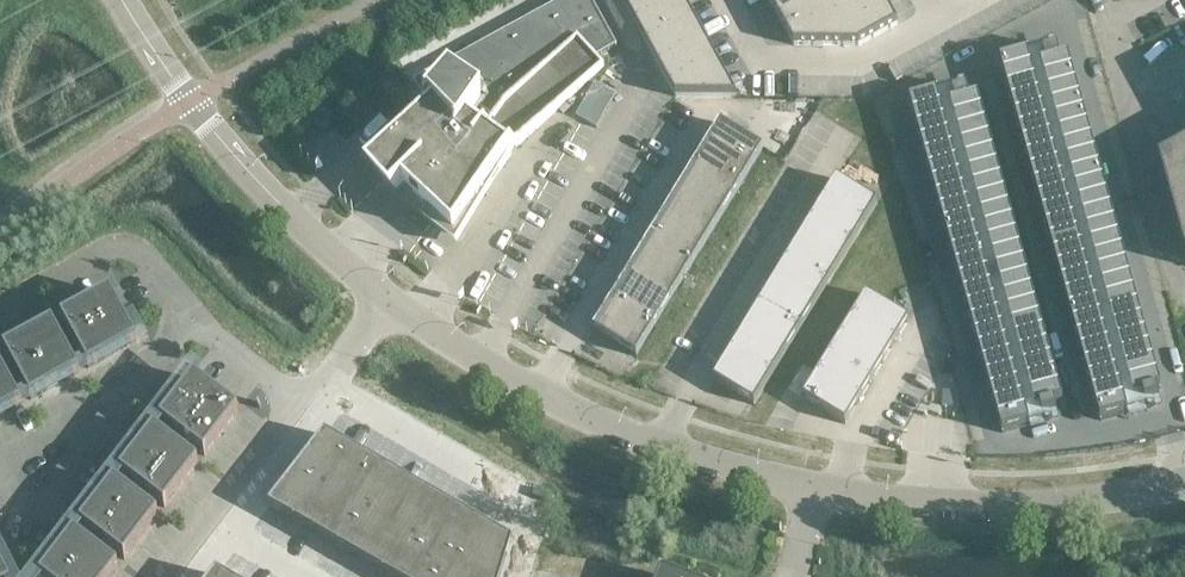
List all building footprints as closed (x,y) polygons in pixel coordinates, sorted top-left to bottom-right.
[(429,103),(365,173),(389,200),(404,185),(430,210),(423,220),(457,245),(517,147),(604,67),(595,58),(616,47),(590,0),(564,0),(436,70),(416,81),(417,83),(418,83),(429,103)] [(674,97),(734,97),(681,0),(621,0),(674,97)] [(808,73),(896,25),(882,0),(768,0),(808,73)] [(1022,46),(995,54),(1095,412),(1122,404),(1124,410),(1157,400),(1152,381),(1155,380),(1063,50),(1055,52),(1050,33),(1021,41),(1022,46)] [(604,74),(584,107),(605,119),(625,87),(604,74)] [(956,81),(907,94),(999,423),(1048,409),(1044,395),(1059,391),(975,90),(960,94),(956,81)] [(394,90),(390,82),(382,86),(387,95),(394,90)] [(749,171),(762,150),(719,124),(706,145),(749,171)] [(736,191),(749,171),(706,145),(694,165),(736,191)] [(1159,162),(1184,256),(1184,147),(1159,162)] [(722,216),(736,191),(694,165),(679,190),(722,216)] [(863,225),(876,204),(836,179),(822,201),(863,225)] [(709,236),(722,216),(679,190),(666,210),(709,236)] [(863,225),(822,201),(810,221),(851,246),(863,225)] [(692,264),(709,236),(666,210),(650,238),(692,264)] [(838,266),(851,246),(810,221),(798,241),(838,266)] [(670,301),(692,264),(650,238),(627,275),(670,301)] [(826,286),(838,266),(798,241),(785,262),(826,286)] [(826,286),(785,262),(773,282),(813,307),(826,286)] [(670,301),(627,275),(611,301),(654,327),(670,301)] [(773,282),(758,306),(799,331),(813,307),(773,282)] [(136,342),(110,294),(61,320),(88,369),(136,342)] [(895,342),(908,321),(865,295),(852,316),(895,342)] [(654,327),(611,301),(593,331),(635,357),(654,327)] [(758,306),(743,331),(784,356),(799,331),(758,306)] [(883,363),(895,342),(852,316),(840,337),(883,363)] [(52,325),(4,352),(9,361),(0,366),(0,367),(9,383),(18,378),(30,400),(79,374),(52,325)] [(743,331),(728,355),(769,380),(784,356),(743,331)] [(870,383),(883,363),(840,337),(828,357),(870,383)] [(728,355),(713,381),(753,405),(769,380),(728,355)] [(860,399),(870,383),(828,357),(818,373),(860,399)] [(21,405),(9,383),(0,367),(0,417),(21,405)] [(802,399),(845,425),(860,399),(818,373),(802,399)] [(238,413),(210,391),(194,379),(160,423),(204,456),(238,413)] [(198,464),(154,431),(120,475),(164,508),(198,464)] [(278,513),(389,576),(513,576),(522,549),(334,441),(278,513)] [(158,516),(114,483),(80,527),(124,560),(158,516)] [(74,535),(41,576),(111,576),(118,568),(74,535)]
